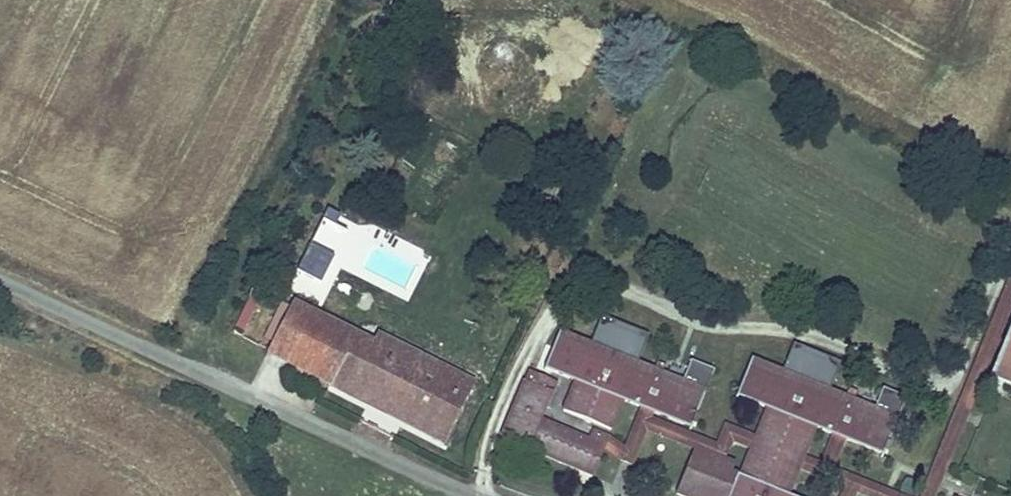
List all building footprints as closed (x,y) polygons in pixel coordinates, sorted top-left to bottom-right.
[(306,252),(294,279),(326,294),(339,267),(306,252)] [(921,495),(937,495),(1010,313),(1010,282),(1009,281),(921,495)] [(322,389),(349,332),(291,304),(263,361),(322,389)] [(651,418),(693,433),(716,372),(690,362),(688,366),(671,359),(665,375),(638,365),(649,337),(601,319),(591,345),(560,334),(544,375),(573,386),(564,408),(611,434),(622,407),(639,413),(651,418)] [(989,384),(1010,392),(1010,330),(989,384)] [(472,380),(376,334),(372,343),(349,332),(322,389),(361,407),(371,387),(409,405),(399,425),(441,446),(472,380)] [(676,495),(790,495),(799,473),(804,459),(814,433),(829,439),(845,445),(883,459),(906,398),(882,389),(875,409),(831,392),(842,364),(793,345),(783,372),(751,360),(735,402),(764,413),(755,438),(750,451),(739,479),(729,476),(734,465),(725,461),(694,449),(676,495)] [(527,373),(500,441),(595,477),(605,452),(606,448),(588,441),(540,423),(555,384),(547,381),(543,390),(531,385),(534,376),(527,373)] [(534,376),(531,385),(543,390),(547,381),(534,376)] [(409,405),(371,387),(361,407),(399,425),(409,405)] [(639,413),(626,450),(611,438),(592,429),(588,441),(606,448),(605,452),(620,464),(632,469),(646,431),(650,420),(651,418),(639,413)] [(650,420),(646,431),(694,449),(725,461),(732,444),(750,451),(755,438),(724,426),(716,445),(650,420)] [(799,473),(844,490),(841,495),(855,495),(899,495),(835,471),(845,445),(829,439),(819,465),(804,459),(799,473)]
